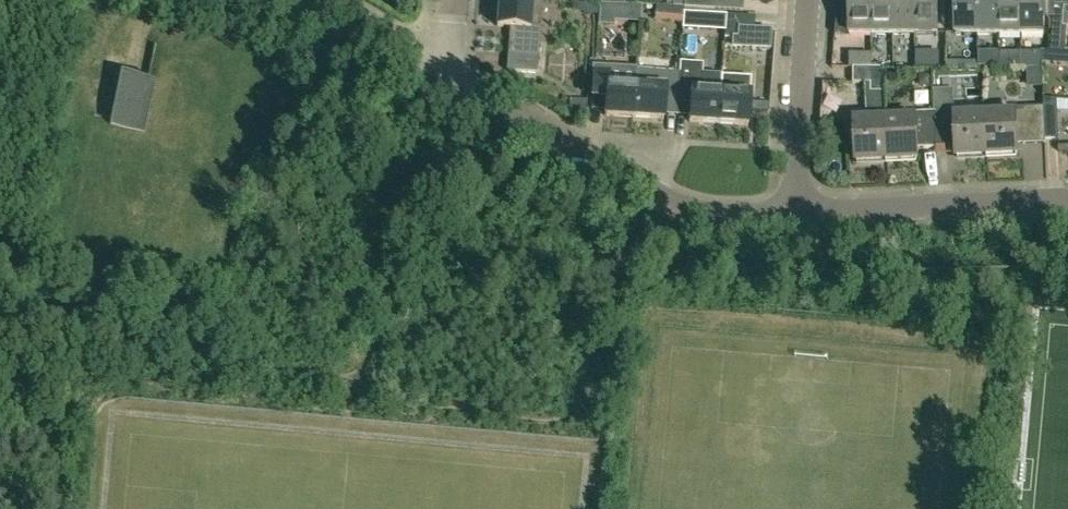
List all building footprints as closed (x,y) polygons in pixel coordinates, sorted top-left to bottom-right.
[(537,73),(540,17),(530,17),(531,0),(498,0),(496,26),(511,28),(508,71),(537,73)] [(683,6),(714,8),(714,0),(683,0),(683,6)] [(748,10),(748,0),(719,0),(719,10),(748,10)] [(849,8),(849,33),(872,33),(872,0),(849,0),(849,8)] [(872,33),(894,33),(894,0),(872,0),(872,33)] [(894,33),(916,33),(916,0),(894,0),(894,33)] [(916,33),(938,33),(938,0),(916,0),(916,33)] [(955,33),(978,33),(978,0),(955,0),(955,33)] [(1000,0),(978,0),(978,33),(1000,33),(1000,0)] [(1021,0),(1000,0),(1000,33),(1021,33),(1021,0)] [(1044,23),(1052,23),(1054,6),(1054,0),(1021,0),(1021,33),(1044,33),(1044,23)] [(613,19),(614,4),(600,3),(598,23),(613,24),(613,19)] [(1067,26),(1067,16),(1067,7),(1054,6),(1052,23),(1051,49),(1065,50),(1067,26)] [(683,31),(691,32),(697,28),(698,14),(685,13),(683,31)] [(726,14),(725,36),(733,37),(737,37),(738,29),(754,30),(755,16),(726,14)] [(733,37),(733,44),(753,45),(753,47),(771,49),(772,31),(754,30),(738,29),(737,37),(733,37)] [(861,53),(861,66),(872,66),(872,53),(861,53)] [(702,73),(703,62),(680,61),(679,72),(678,104),(691,105),(690,120),(719,122),(721,76),(722,74),(702,73)] [(605,115),(634,117),(638,69),(597,66),(595,68),(593,100),(606,101),(605,115)] [(861,66),(853,66),(853,82),(871,82),(871,91),(884,91),(884,66),(872,66),(861,66)] [(153,90),(155,79),(104,69),(92,127),(150,139),(159,91),(153,90)] [(678,104),(679,72),(638,69),(634,117),(664,119),(665,103),(678,104)] [(719,122),(748,124),(751,76),(738,75),(738,77),(721,76),(719,122)] [(934,110),(936,147),(950,146),(950,143),(956,143),(957,155),(987,154),(985,112),(955,114),(954,92),(934,93),(934,110)] [(1044,98),(1046,139),(1059,139),(1057,99),(1044,98)] [(571,116),(586,117),(587,100),(572,99),(571,116)] [(985,112),(987,154),(1018,153),(1018,143),(1038,142),(1036,106),(1015,107),(1016,111),(985,112)] [(885,117),(887,159),(917,158),(917,145),(923,145),(923,147),(936,147),(934,110),(915,111),(915,115),(885,117)] [(887,159),(885,117),(854,118),(856,161),(887,159)]
